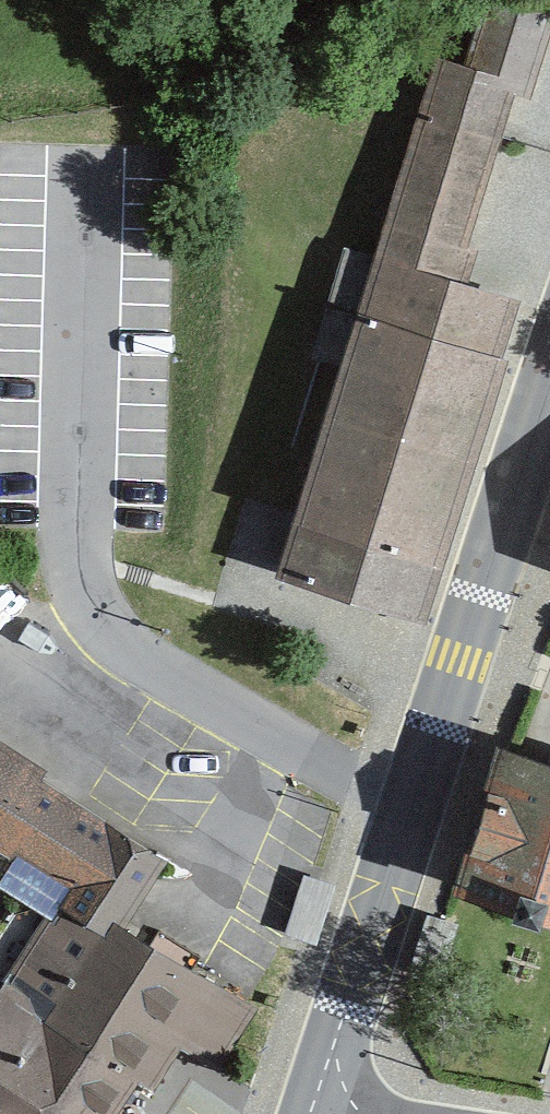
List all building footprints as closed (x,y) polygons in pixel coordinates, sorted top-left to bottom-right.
[(549,22),(487,2),(464,73),(522,89),(530,91),(549,22)] [(522,89),(464,73),(438,65),(373,264),(457,294),(522,89)] [(313,363),(339,371),(273,585),(422,632),(521,313),(457,294),(373,264),(347,255),(313,363)] [(49,907),(57,897),(100,927),(112,909),(124,917),(179,855),(52,772),(56,765),(0,729),(0,874),(49,907)] [(508,732),(465,858),(549,887),(549,746),(508,732)] [(311,873),(290,931),(313,939),(334,881),(311,873)] [(139,1073),(151,1081),(176,1045),(209,1068),(252,1006),(124,917),(112,909),(100,927),(57,897),(49,907),(0,978),(0,1113),(111,1113),(139,1073)]
